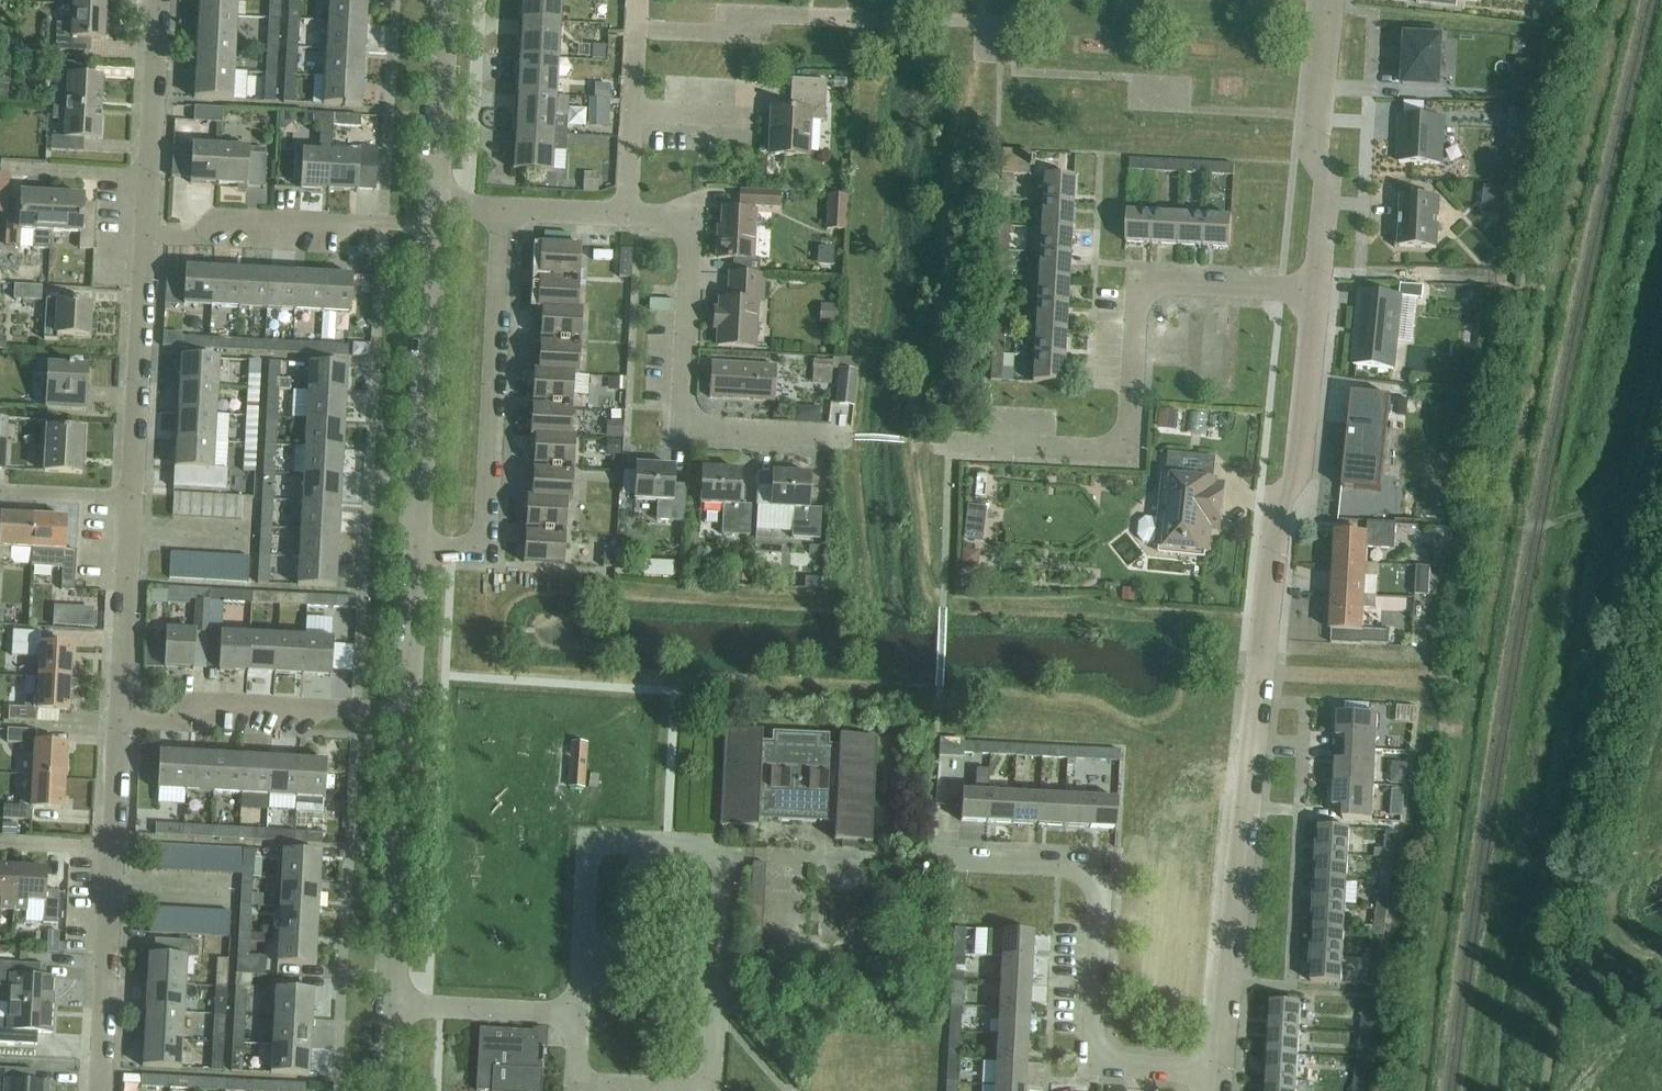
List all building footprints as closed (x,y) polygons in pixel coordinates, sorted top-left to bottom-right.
[(198,16),(237,18),(238,0),(199,0),(198,16)] [(279,20),(280,0),(269,0),(268,19),(279,20)] [(288,20),(299,21),(300,0),(289,0),(288,20)] [(327,22),(366,24),(367,0),(328,0),(327,22)] [(521,22),(560,23),(561,0),(522,0),(521,22)] [(106,7),(72,5),(71,25),(57,24),(56,51),(90,53),(91,39),(105,40),(106,7)] [(1534,9),(1533,22),(1544,23),(1546,11),(1534,9)] [(198,16),(197,43),(235,45),(237,18),(198,16)] [(323,39),(324,17),(306,16),(305,38),(323,39)] [(267,47),(278,48),(279,20),(268,19),(267,47)] [(298,49),(299,21),(288,20),(287,48),(298,49)] [(389,50),(391,21),(373,20),(372,50),(389,50)] [(327,22),(326,50),(365,52),(366,24),(327,22)] [(521,22),(519,59),(558,60),(560,23),(521,22)] [(1405,37),(1403,85),(1439,87),(1442,30),(1421,29),(1420,38),(1405,37)] [(197,43),(195,71),(234,73),(235,45),(197,43)] [(265,75),(276,75),(278,48),(267,47),(265,75)] [(298,49),(287,48),(285,76),(296,76),(298,49)] [(326,50),(324,78),(363,80),(365,52),(326,50)] [(519,59),(517,96),(556,98),(556,97),(557,78),(566,79),(571,70),(567,60),(558,60),(519,59)] [(53,94),(53,107),(101,110),(103,79),(86,78),(87,64),(55,63),(55,77),(67,78),(66,95),(53,94)] [(234,73),(195,71),(194,99),(233,101),(234,73)] [(276,75),(265,75),(264,103),(275,103),(276,75)] [(296,76),(285,76),(284,104),(294,104),(296,76)] [(363,80),(324,78),(323,106),(362,108),(363,80)] [(792,79),(791,94),(790,110),(772,110),(770,156),(808,158),(810,121),(825,121),(827,81),(792,79)] [(591,103),(573,103),(573,124),(613,123),(613,94),(591,95),(591,103)] [(517,96),(515,133),(567,136),(567,135),(566,135),(568,98),(556,97),(556,98),(517,96)] [(101,110),(53,107),(52,121),(64,121),(63,138),(51,137),(50,151),(82,153),(83,140),(99,141),(101,110)] [(193,123),(222,124),(222,110),(194,108),(193,123)] [(332,148),(333,126),(332,126),(333,115),(332,115),(304,113),(303,125),(320,126),(318,152),(301,151),(299,190),(329,192),(331,148),(332,148)] [(361,117),(333,115),(332,126),(333,126),(360,128),(382,129),(383,118),(361,117)] [(1399,163),(1439,165),(1440,143),(1444,140),(1444,132),(1441,129),(1441,118),(1401,116),(1399,163)] [(567,136),(515,133),(513,171),(552,173),(553,152),(566,153),(567,136)] [(192,185),(218,186),(220,147),(173,144),(171,178),(192,179),(192,185)] [(220,147),(218,186),(265,189),(267,156),(249,155),(249,149),(220,147)] [(358,149),(332,148),(331,148),(329,192),(357,193),(357,190),(375,191),(377,150),(358,149)] [(1004,150),(1002,173),(1013,174),(1030,175),(1031,167),(1035,167),(1035,160),(1031,160),(1031,152),(1004,150)] [(1155,172),(1155,162),(1130,161),(1130,171),(1155,172)] [(1155,162),(1155,172),(1182,174),(1183,163),(1155,162)] [(1183,163),(1182,174),(1207,175),(1208,165),(1183,163)] [(1208,165),(1207,175),(1235,177),(1235,166),(1208,165)] [(590,167),(586,185),(600,188),(604,170),(590,167)] [(0,169),(0,207),(12,208),(12,169),(0,169)] [(1001,201),(1012,202),(1013,174),(1002,173),(1001,201)] [(1044,176),(1042,204),(1073,205),(1074,178),(1044,176)] [(1486,188),(1483,212),(1506,215),(1509,190),(1486,188)] [(739,206),(779,208),(780,194),(740,192),(739,206)] [(50,252),(51,234),(52,196),(23,194),(22,216),(9,215),(7,247),(21,247),(22,232),(34,233),(33,251),(50,252)] [(52,196),(51,234),(80,236),(79,251),(94,252),(95,220),(82,219),(83,198),(52,196)] [(826,230),(845,231),(847,197),(828,196),(826,230)] [(1438,200),(1399,198),(1399,197),(1397,197),(1395,249),(1396,249),(1397,247),(1436,249),(1438,200)] [(1042,204),(1041,228),(1072,230),(1073,205),(1042,204)] [(718,238),(717,259),(734,260),(733,274),(759,276),(760,261),(752,261),(755,212),(723,210),(721,238),(718,238)] [(1126,243),(1152,245),(1154,214),(1128,212),(1126,243)] [(1152,245),(1178,246),(1180,215),(1154,214),(1152,245)] [(1178,246),(1204,248),(1206,217),(1180,215),(1178,246)] [(1206,217),(1204,248),(1231,249),(1233,218),(1206,217)] [(998,251),(1009,251),(1010,226),(999,226),(998,251)] [(774,227),(762,227),(760,257),(772,257),(774,227)] [(1039,253),(1039,254),(1070,256),(1072,230),(1041,228),(1041,229),(1029,229),(1027,253),(1039,253)] [(839,257),(836,235),(821,237),(824,259),(839,257)] [(541,247),(540,279),(579,281),(580,250),(541,247)] [(618,279),(630,280),(632,252),(619,251),(618,279)] [(1039,254),(1038,280),(1069,281),(1070,256),(1039,254)] [(214,269),(185,268),(185,273),(166,272),(164,306),(211,308),(214,269)] [(211,308),(239,310),(241,271),(214,269),(211,308)] [(239,310),(267,311),(269,272),(241,271),(239,310)] [(267,311),(294,313),(296,273),(269,272),(267,311)] [(294,313),(322,314),(324,275),(296,273),(294,313)] [(717,347),(754,349),(756,304),(762,304),(763,276),(759,276),(733,274),(730,274),(728,301),(720,300),(719,311),(714,310),(713,329),(718,329),(717,347)] [(324,275),(322,314),(350,315),(352,276),(324,275)] [(542,312),(541,342),(580,344),(582,312),(577,312),(579,281),(540,279),(538,311),(542,312)] [(995,303),(1006,304),(1007,279),(996,279),(995,303)] [(1038,280),(1037,306),(1068,308),(1069,281),(1038,280)] [(1401,286),(1400,296),(1401,296),(1401,297),(1422,299),(1423,287),(1401,286)] [(14,301),(41,302),(42,289),(15,287),(14,301)] [(1354,366),(1393,370),(1401,297),(1401,296),(1400,296),(1361,292),(1354,366)] [(47,301),(46,318),(45,341),(56,341),(56,336),(89,337),(91,307),(59,305),(60,302),(47,301)] [(824,301),(824,317),(841,318),(842,301),(824,301)] [(995,303),(993,328),(1004,329),(1006,304),(995,303)] [(1037,306),(1035,331),(1066,332),(1068,308),(1037,306)] [(993,328),(992,354),(1003,355),(1004,329),(993,328)] [(1035,331),(1034,357),(1065,359),(1066,332),(1035,331)] [(209,350),(210,339),(182,338),(181,349),(209,350)] [(210,339),(209,350),(237,351),(237,341),(210,339)] [(237,341),(237,351),(264,353),(265,342),(237,341)] [(265,342),(264,353),(292,354),(293,344),(265,342)] [(535,373),(533,405),(572,407),(574,377),(578,377),(580,344),(541,342),(539,373),(535,373)] [(292,354),(320,356),(320,345),(293,344),(292,354)] [(320,345),(320,356),(348,357),(348,347),(320,345)] [(992,354),(990,380),(1001,381),(1003,355),(992,354)] [(180,357),(179,385),(218,387),(219,359),(180,357)] [(836,405),(854,407),(858,372),(857,372),(859,359),(841,357),(836,405)] [(1065,359),(1034,357),(1032,383),(1064,385),(1065,359)] [(259,390),(260,390),(261,362),(249,361),(248,389),(259,390)] [(813,384),(831,385),(832,372),(833,372),(834,362),(813,361),(813,370),(814,370),(813,384)] [(279,391),(290,392),(291,381),(279,380),(280,363),(269,363),(268,390),(279,391)] [(709,398),(774,401),(776,366),(711,363),(709,398)] [(309,364),(307,393),(346,395),(348,366),(309,364)] [(46,410),(84,413),(87,368),(48,366),(48,367),(38,366),(37,378),(48,378),(46,410)] [(594,372),(593,386),(611,388),(612,373),(594,372)] [(179,385),(177,412),(217,414),(218,387),(179,385)] [(259,390),(248,389),(246,416),(257,417),(257,418),(258,418),(260,390),(259,390)] [(279,391),(268,390),(266,418),(277,419),(279,391)] [(307,393),(306,420),(345,422),(346,395),(307,393)] [(1348,425),(1341,488),(1380,492),(1390,398),(1359,395),(1356,425),(1348,425)] [(536,436),(534,465),(574,467),(575,438),(570,438),(572,407),(533,405),(531,436),(536,436)] [(1160,411),(1158,429),(1176,431),(1178,412),(1160,411)] [(177,412),(176,439),(215,442),(217,414),(177,412)] [(257,417),(246,416),(245,444),(257,444),(258,418),(257,418),(257,417)] [(277,419),(266,418),(265,446),(276,446),(277,419)] [(6,470),(8,419),(0,419),(0,470),(6,470)] [(306,420),(304,448),(343,450),(345,422),(306,420)] [(45,473),(82,475),(84,432),(47,430),(45,473)] [(176,439),(173,490),(226,492),(227,471),(228,457),(214,456),(215,442),(176,439)] [(257,444),(245,444),(243,472),(255,473),(257,444)] [(276,446),(265,446),(263,473),(274,474),(276,446)] [(304,448),(303,475),(342,478),(343,450),(304,448)] [(1173,449),(1172,464),(1219,467),(1220,451),(1173,449)] [(528,499),(526,532),(565,534),(567,503),(572,503),(574,467),(534,465),(533,500),(528,499)] [(656,521),(685,523),(687,486),(673,485),(674,468),(637,466),(635,500),(657,502),(656,521)] [(1110,480),(1110,469),(1093,469),(1093,481),(1110,480)] [(723,535),(750,536),(752,506),(738,505),(740,472),(703,470),(701,505),(723,505),(723,535)] [(274,474),(263,473),(262,501),(273,502),(274,474)] [(757,506),(771,506),(771,508),(793,509),(792,538),(820,540),(822,507),(809,507),(811,475),(772,473),(772,475),(758,474),(757,506)] [(303,475),(301,503),(340,505),(342,478),(303,475)] [(1159,548),(1207,553),(1210,516),(1221,517),(1224,486),(1213,485),(1214,481),(1166,476),(1161,520),(1146,519),(1140,524),(1138,537),(1143,543),(1159,544),(1159,548)] [(172,515),(241,519),(243,497),(174,493),(172,515)] [(988,538),(991,499),(972,498),(969,536),(988,538)] [(273,502),(262,501),(260,529),(271,529),(273,502)] [(301,503),(300,531),(339,533),(340,505),(301,503)] [(32,562),(35,517),(2,515),(1,547),(0,547),(0,560),(12,561),(15,565),(29,566),(32,562)] [(35,517),(32,562),(32,568),(62,569),(61,591),(74,591),(76,551),(64,550),(66,518),(35,517)] [(1336,533),(1334,566),(1366,568),(1367,564),(1366,564),(1367,548),(1395,550),(1396,525),(1368,523),(1367,535),(1336,533)] [(271,529),(260,529),(259,556),(270,557),(271,529)] [(300,531),(298,558),(337,560),(339,533),(300,531)] [(565,534),(526,532),(524,564),(564,566),(565,534)] [(966,546),(967,561),(988,560),(987,544),(966,546)] [(602,568),(614,569),(615,549),(603,548),(602,568)] [(169,578),(249,583),(250,556),(170,552),(169,578)] [(1430,553),(1430,568),(1431,568),(1444,568),(1445,554),(1430,553)] [(270,557),(259,556),(258,584),(269,585),(270,557)] [(337,560),(298,558),(297,587),(336,589),(337,560)] [(1334,566),(1332,599),(1365,601),(1365,597),(1366,577),(1378,578),(1378,565),(1367,564),(1366,568),(1334,566)] [(1415,596),(1428,597),(1431,568),(1430,568),(1417,567),(1415,596)] [(168,589),(168,599),(195,601),(194,632),(195,632),(208,633),(209,602),(210,602),(210,591),(168,589)] [(251,604),(252,593),(210,591),(210,602),(251,604)] [(1383,605),(1414,606),(1414,592),(1383,592),(1383,605)] [(279,606),(279,595),(252,593),(251,604),(279,606)] [(306,607),(307,596),(279,595),(279,606),(306,607)] [(306,607),(334,609),(335,598),(307,596),(306,607)] [(1365,601),(1332,599),(1330,631),(1332,631),(1331,645),(1361,646),(1361,645),(1389,646),(1390,633),(1362,632),(1364,610),(1376,610),(1376,598),(1365,597),(1365,601)] [(58,600),(58,623),(98,624),(99,600),(58,600)] [(74,625),(74,638),(104,638),(104,629),(96,629),(96,625),(74,625)] [(165,651),(164,669),(193,671),(195,632),(194,632),(166,630),(165,651)] [(40,659),(39,678),(71,680),(73,648),(42,646),(42,634),(14,632),(13,657),(40,659)] [(218,672),(247,674),(249,635),(220,633),(218,672)] [(247,674),(275,675),(277,636),(249,635),(247,674)] [(275,675),(303,677),(305,638),(277,636),(275,675)] [(305,638),(303,677),(331,678),(333,639),(305,638)] [(145,658),(145,668),(164,669),(165,651),(145,650),(145,658)] [(10,708),(9,721),(37,723),(38,710),(69,712),(71,680),(39,678),(25,677),(23,697),(26,697),(26,709),(10,708)] [(1339,705),(1338,714),(1369,716),(1369,706),(1360,706),(1339,705)] [(1347,739),(1346,750),(1376,752),(1378,716),(1369,716),(1338,714),(1337,738),(1347,739)] [(35,756),(33,776),(65,778),(67,745),(36,744),(37,732),(9,730),(9,744),(23,745),(23,756),(35,756)] [(834,841),(872,843),(877,739),(840,737),(839,748),(828,747),(829,737),(772,734),(772,744),(761,744),(762,733),(724,732),(719,827),(757,829),(757,821),(835,825),(834,841)] [(1400,738),(1399,750),(1409,751),(1410,738),(1400,738)] [(568,788),(585,789),(588,744),(571,743),(568,788)] [(990,755),(991,744),(964,743),(963,754),(990,755)] [(1015,757),(1016,746),(991,744),(990,755),(1015,757)] [(1041,758),(1042,747),(1016,746),(1015,757),(1041,758)] [(1067,759),(1067,748),(1042,747),(1041,758),(1067,759)] [(1093,761),(1093,750),(1067,748),(1067,759),(1093,761)] [(1120,751),(1093,750),(1093,761),(1119,762),(1120,751)] [(1336,762),(1334,784),(1374,786),(1376,752),(1346,750),(1346,762),(1336,762)] [(157,791),(186,793),(188,754),(159,752),(157,791)] [(186,793),(213,795),(215,755),(188,754),(186,793)] [(213,795),(241,796),(243,757),(215,755),(213,795)] [(241,796),(268,798),(270,759),(243,757),(241,796)] [(268,798),(296,799),(298,760),(270,759),(268,798)] [(296,799),(295,810),(324,812),(324,801),(326,762),(298,760),(296,799)] [(1397,767),(1396,783),(1406,784),(1408,767),(1397,767)] [(960,822),(986,824),(988,793),(989,771),(976,770),(975,792),(962,791),(960,822)] [(65,778),(33,776),(32,795),(21,795),(19,806),(5,807),(4,819),(32,821),(33,809),(63,810),(65,778)] [(1374,786),(1334,784),(1333,808),(1344,809),(1343,821),(1372,822),(1374,786)] [(1395,788),(1394,802),(1404,802),(1405,789),(1395,788)] [(986,824),(1012,825),(1014,794),(988,793),(986,824)] [(1012,825),(1038,826),(1039,795),(1014,794),(1012,825)] [(1038,826),(1063,828),(1065,797),(1039,795),(1038,826)] [(1063,828),(1089,829),(1091,798),(1065,797),(1063,828)] [(1091,798),(1089,829),(1115,830),(1117,799),(1091,798)] [(155,836),(183,837),(184,826),(156,825),(155,836)] [(211,828),(184,826),(183,837),(211,839),(211,828)] [(1319,827),(1318,853),(1348,855),(1350,829),(1319,827)] [(211,828),(211,839),(238,840),(239,829),(211,828)] [(239,829),(238,840),(266,842),(267,831),(239,829)] [(267,831),(266,842),(294,843),(294,832),(267,831)] [(1367,986),(1378,987),(1397,833),(1386,831),(1384,849),(1383,858),(1367,986)] [(294,832),(294,843),(322,845),(322,834),(294,832)] [(154,872),(233,877),(234,850),(155,846),(154,872)] [(1384,849),(1375,848),(1375,857),(1383,858),(1384,849)] [(253,879),(254,851),(243,850),(242,878),(253,879)] [(282,852),(281,880),(320,882),(321,854),(282,852)] [(1318,853),(1316,880),(1347,881),(1348,855),(1318,853)] [(15,912),(17,868),(0,867),(0,900),(3,900),(2,911),(15,912)] [(17,868),(15,912),(28,913),(28,902),(45,903),(44,924),(58,925),(60,893),(46,892),(47,870),(17,868)] [(242,878),(240,906),(251,906),(253,879),(242,878)] [(281,880),(279,908),(318,910),(320,882),(281,880)] [(1316,880),(1315,905),(1346,907),(1347,881),(1316,880)] [(1315,905),(1314,931),(1344,933),(1346,907),(1315,905)] [(240,906),(239,933),(250,934),(251,906),(240,906)] [(151,933),(229,938),(231,913),(152,907),(151,933)] [(279,908),(278,935),(317,937),(318,910),(279,908)] [(953,955),(964,956),(965,930),(954,929),(953,955)] [(988,931),(987,957),(1001,958),(1032,960),(1033,933),(988,931)] [(1314,931),(1312,957),(1343,959),(1344,933),(1314,931)] [(239,933),(237,961),(248,962),(250,934),(239,933)] [(317,937),(278,935),(276,964),(315,967),(317,937)] [(148,956),(147,984),(186,986),(187,958),(198,959),(198,943),(155,940),(154,956),(148,956)] [(964,956),(953,955),(952,981),(963,982),(964,956)] [(1343,959),(1312,957),(1311,983),(1341,985),(1343,959)] [(1001,958),(999,984),(1031,985),(1032,960),(1001,958)] [(216,988),(227,988),(228,960),(217,960),(216,988)] [(10,1004),(53,1006),(55,979),(41,978),(42,966),(0,963),(0,987),(11,988),(10,1004)] [(963,982),(952,981),(950,1007),(961,1007),(963,982)] [(147,984),(145,1011),(184,1014),(186,986),(147,984)] [(999,984),(998,1009),(1029,1011),(1031,985),(999,984)] [(227,988),(216,988),(214,1015),(225,1016),(227,988)] [(234,1016),(245,1017),(247,989),(236,988),(234,1016)] [(275,989),(273,1018),(312,1020),(314,991),(275,989)] [(1271,1002),(1270,1029),(1300,1030),(1302,1004),(1271,1002)] [(10,1004),(9,1020),(0,1020),(0,1043),(37,1046),(38,1032),(52,1033),(53,1006),(10,1004)] [(961,1007),(950,1007),(949,1032),(960,1033),(961,1007)] [(1375,1009),(1364,1007),(1353,1090),(1364,1090),(1375,1009)] [(998,1009),(997,1035),(1028,1037),(1029,1011),(998,1009)] [(145,1011),(144,1039),(183,1041),(184,1014),(145,1011)] [(270,1015),(258,1013),(256,1029),(268,1031),(270,1015)] [(225,1016),(214,1015),(212,1043),(224,1044),(225,1016)] [(245,1017),(234,1016),(233,1044),(244,1045),(245,1017)] [(273,1018),(272,1046),(311,1048),(312,1020),(273,1018)] [(544,1052),(546,1052),(547,1030),(532,1030),(532,1031),(480,1029),(477,1090),(482,1090),(542,1090),(544,1052)] [(1270,1029),(1268,1054),(1299,1057),(1300,1030),(1270,1029)] [(949,1032),(948,1058),(959,1059),(960,1033),(949,1032)] [(997,1035),(995,1061),(1027,1063),(1028,1037),(997,1035)] [(183,1041),(144,1039),(142,1067),(181,1069),(183,1041)] [(224,1044),(212,1043),(211,1071),(222,1071),(224,1044)] [(242,1072),(244,1045),(233,1044),(231,1072),(242,1072)] [(311,1048),(272,1046),(270,1074),(309,1076),(311,1048)] [(1268,1054),(1267,1079),(1297,1082),(1299,1057),(1268,1054)] [(948,1058),(946,1084),(957,1084),(959,1059),(948,1058)] [(995,1061),(994,1087),(1026,1088),(1027,1063),(995,1061)] [(49,1084),(49,1083),(36,1083),(36,1071),(0,1069),(0,1090),(48,1090),(49,1084)] [(141,1087),(170,1089),(170,1078),(142,1076),(141,1087)] [(170,1078),(170,1089),(197,1090),(198,1079),(170,1078)] [(197,1090),(212,1090),(225,1090),(225,1081),(198,1079),(197,1090)] [(1266,1090),(1297,1090),(1297,1082),(1267,1079),(1266,1090)] [(253,1082),(225,1081),(225,1090),(253,1090),(253,1082)] [(281,1084),(253,1082),(253,1090),(280,1090),(281,1084)]
